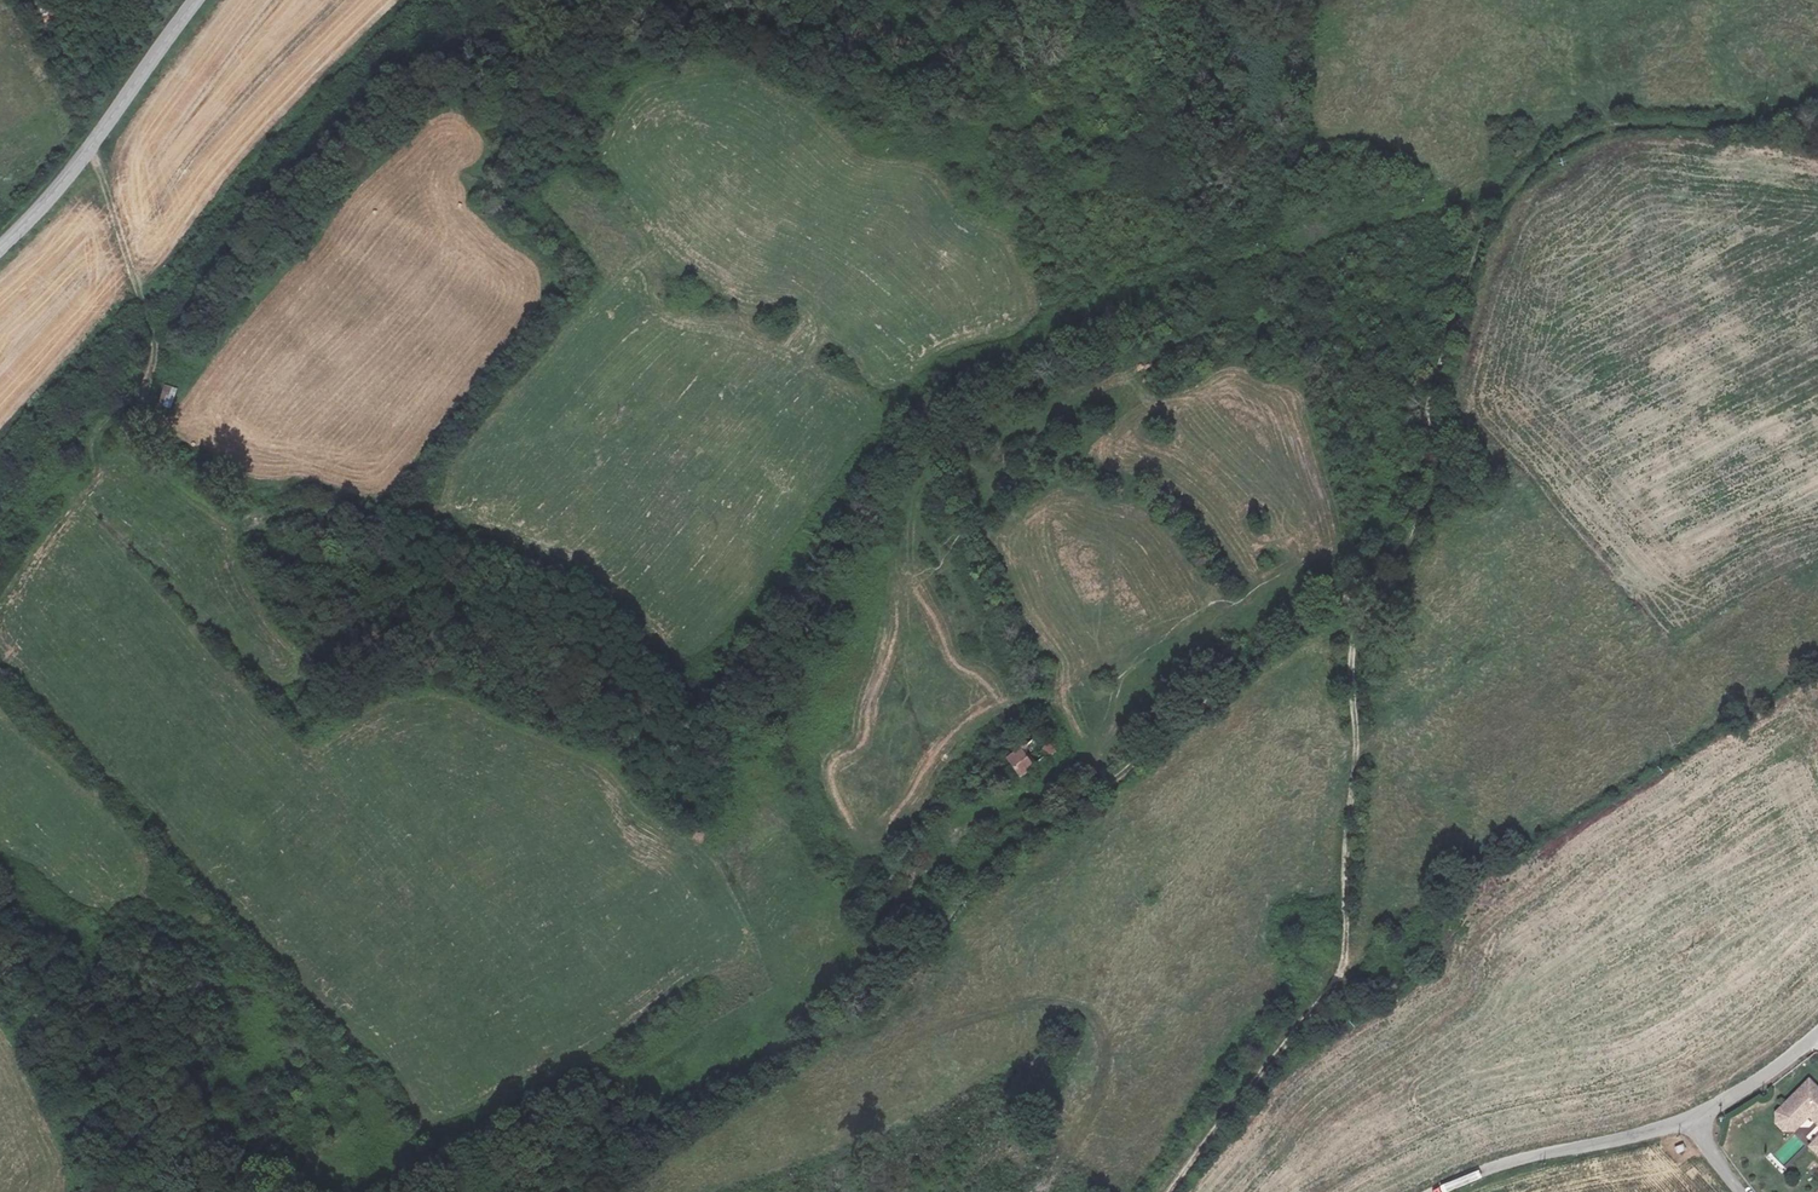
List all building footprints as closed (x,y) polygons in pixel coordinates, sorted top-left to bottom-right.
[(171,409),(176,388),(165,385),(160,407),(171,409)] [(1050,742),(1042,745),(1047,757),(1055,754),(1050,742)] [(1030,756),(1042,774),(1052,766),(1040,749),(1030,756)] [(1042,774),(1030,756),(1006,774),(1019,791),(1042,774)] [(1790,1114),(1801,1125),(1810,1128),(1811,1127),(1815,1123),(1817,1126),(1817,1093),(1814,1089),(1790,1114)] [(1801,1125),(1790,1114),(1782,1122),(1782,1132),(1789,1139),(1800,1139),(1810,1128),(1801,1125)]
